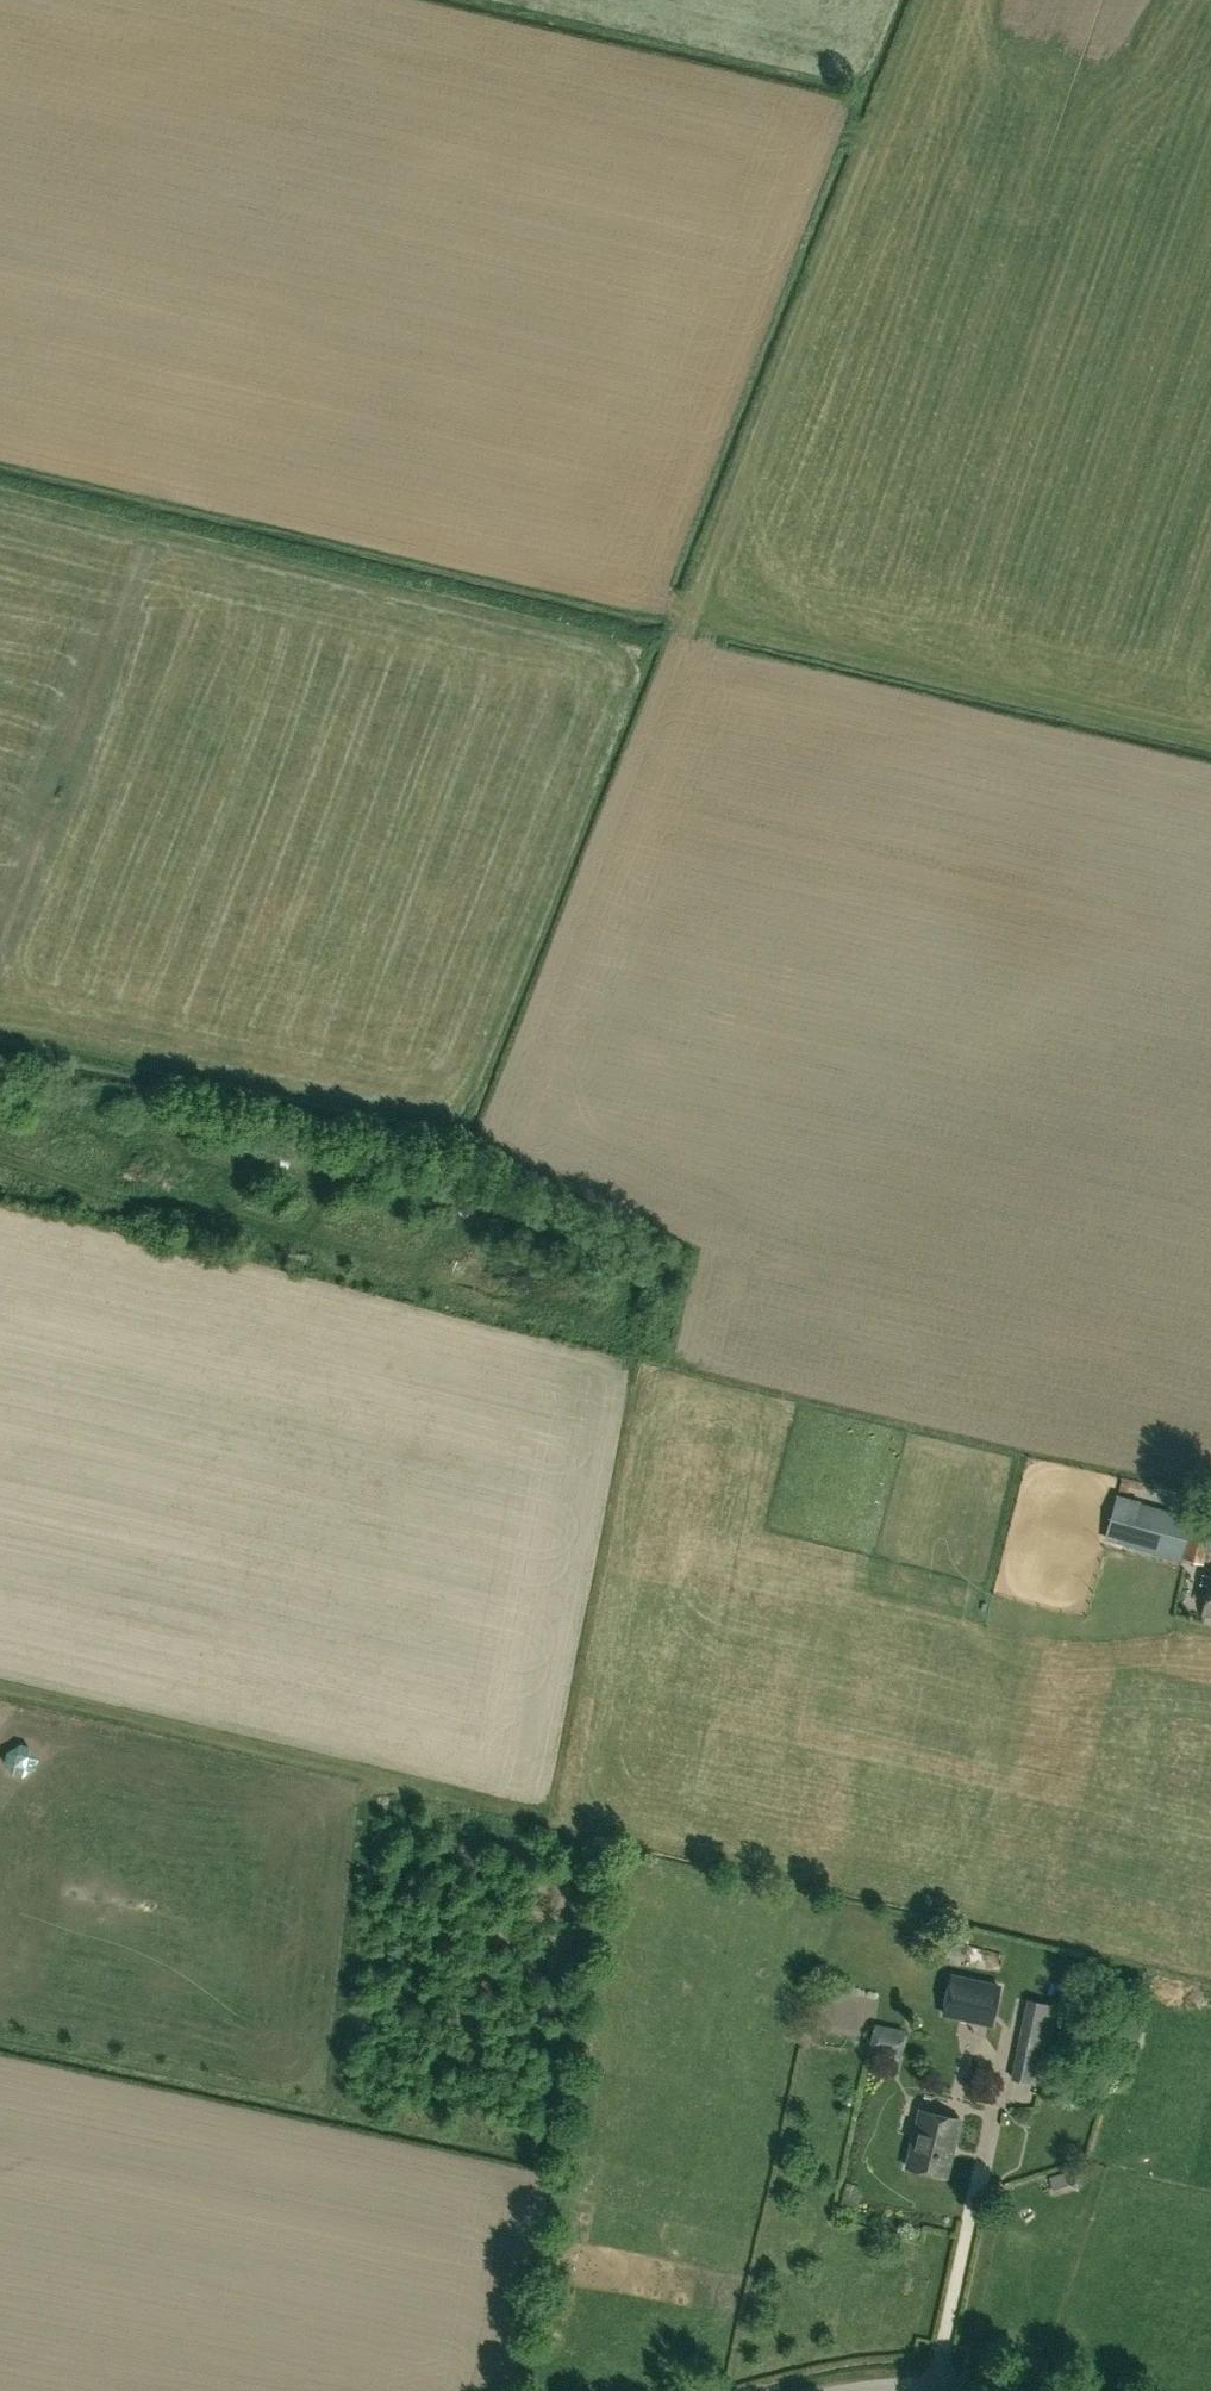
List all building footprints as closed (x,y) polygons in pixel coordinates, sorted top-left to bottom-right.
[(1106,1540),(1180,1561),(1191,1520),(1138,1505),(1139,1504),(1118,1498),(1106,1540)] [(1202,1564),(1210,1530),(1210,1525),(1193,1521),(1183,1559),(1202,1564)] [(1210,1619),(1210,1575),(1202,1616),(1210,1619)] [(967,1946),(947,1940),(942,1956),(962,1962),(967,1946)] [(991,2028),(999,1990),(952,1979),(943,2017),(991,2028)] [(906,2031),(875,2023),(869,2051),(900,2058),(906,2031)] [(1015,2075),(1034,2077),(1036,2055),(1017,2053),(1015,2075)] [(952,2144),(959,2118),(920,2108),(906,2166),(945,2175),(950,2154),(947,2153),(950,2143),(952,2144)] [(1081,2188),(1085,2172),(1073,2169),(1069,2185),(1081,2188)]
